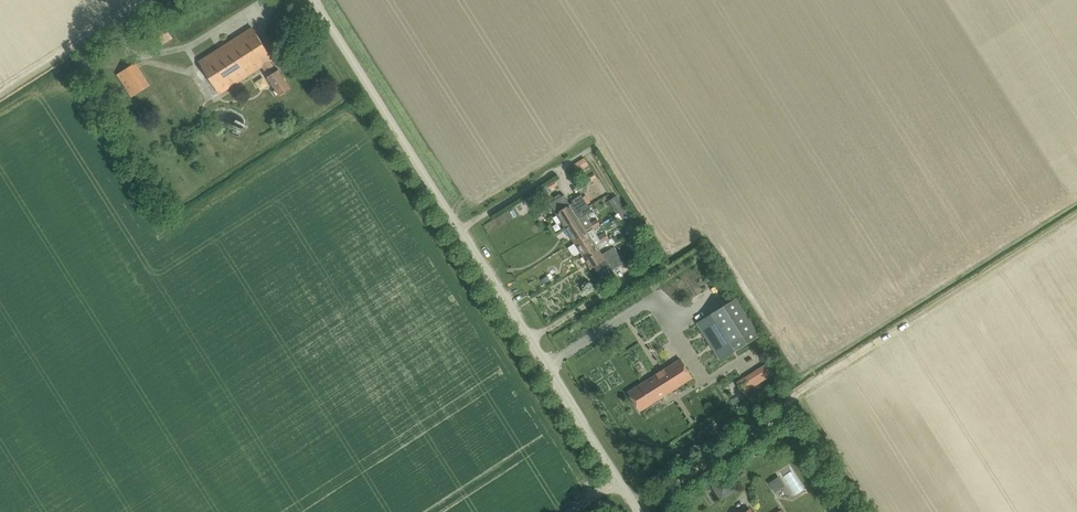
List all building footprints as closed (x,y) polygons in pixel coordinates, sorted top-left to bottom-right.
[(153,50),(171,38),(164,27),(146,38),(153,50)] [(280,96),(290,89),(278,70),(276,72),(271,62),(273,61),(252,29),(199,62),(219,94),(261,68),(268,77),(280,96)] [(131,98),(150,86),(136,62),(116,75),(131,98)] [(260,88),(267,82),(261,75),(254,80),(260,88)] [(570,204),(563,194),(562,195),(559,194),(554,196),(554,200),(549,203),(565,228),(579,219),(579,218),(586,214),(591,211),(581,194),(571,201),(572,202),(570,204)] [(619,212),(626,208),(618,195),(609,200),(617,213),(619,212)] [(627,226),(635,222),(626,208),(619,212),(627,226)] [(597,219),(591,222),(586,214),(579,218),(579,219),(565,228),(573,241),(587,232),(588,232),(593,229),(600,224),(597,219)] [(593,229),(588,232),(587,232),(573,241),(582,255),(596,246),(602,242),(609,238),(605,232),(598,237),(593,229)] [(621,242),(616,245),(625,258),(630,254),(621,242)] [(596,246),(582,255),(591,268),(595,266),(600,274),(610,268),(612,271),(624,263),(614,247),(602,255),(596,246)] [(736,299),(697,323),(720,361),(759,336),(736,299)] [(680,359),(628,392),(640,411),(651,404),(652,406),(661,400),(660,398),(692,378),(680,359)] [(744,393),(772,375),(765,364),(736,382),(744,393)] [(791,472),(782,478),(793,496),(802,491),(791,472)] [(720,501),(736,491),(726,476),(710,486),(720,501)] [(777,476),(769,482),(776,489),(783,483),(777,476)]
